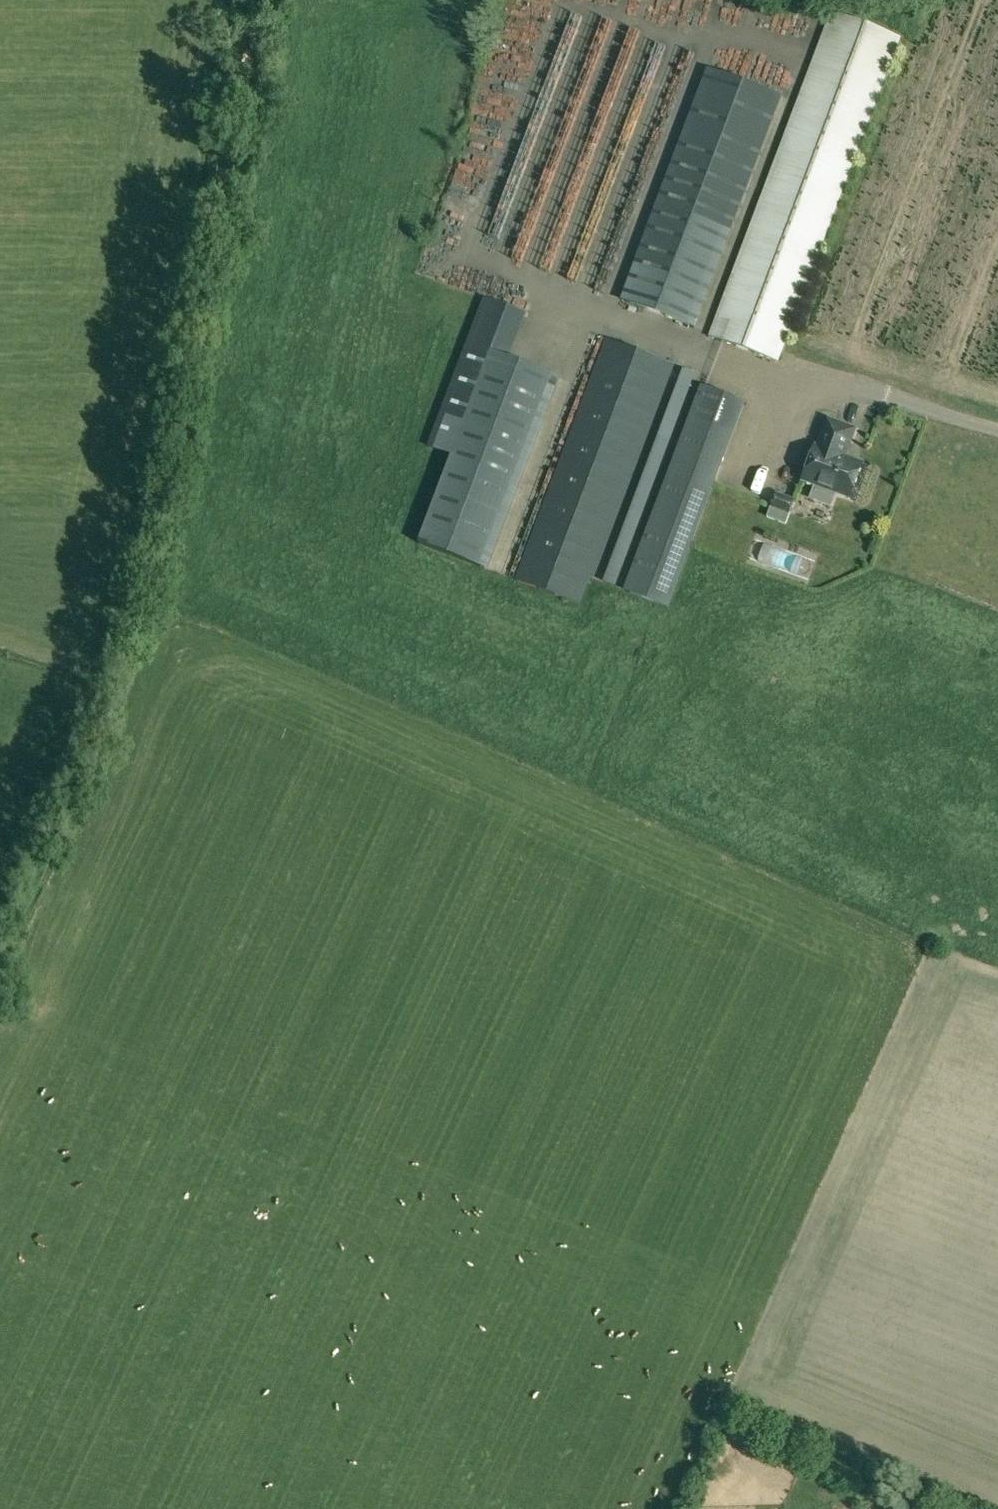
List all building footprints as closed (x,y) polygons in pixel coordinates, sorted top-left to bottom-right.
[(835,13),(721,317),(713,337),(779,364),(796,317),(902,38),(835,13)] [(708,72),(624,297),(694,323),(778,98),(708,72)] [(509,359),(527,314),(485,299),(429,447),(453,456),(420,545),(480,567),(552,376),(509,359)] [(672,363),(606,339),(516,581),(581,606),(672,363)] [(682,413),(701,363),(689,359),(670,409),(682,413)] [(715,486),(750,393),(709,377),(676,466),(676,467),(639,565),(641,566),(634,584),(672,599),(692,548),(691,548),(714,486),(715,486)] [(679,429),(677,415),(664,417),(666,430),(679,429)] [(837,494),(850,499),(863,465),(846,459),(856,430),(828,419),(817,448),(816,448),(803,481),(816,486),(812,499),(832,507),(837,494)] [(742,469),(749,454),(739,449),(732,465),(742,469)] [(777,494),(775,500),(772,508),(790,514),(795,500),(778,493),(777,494)]
